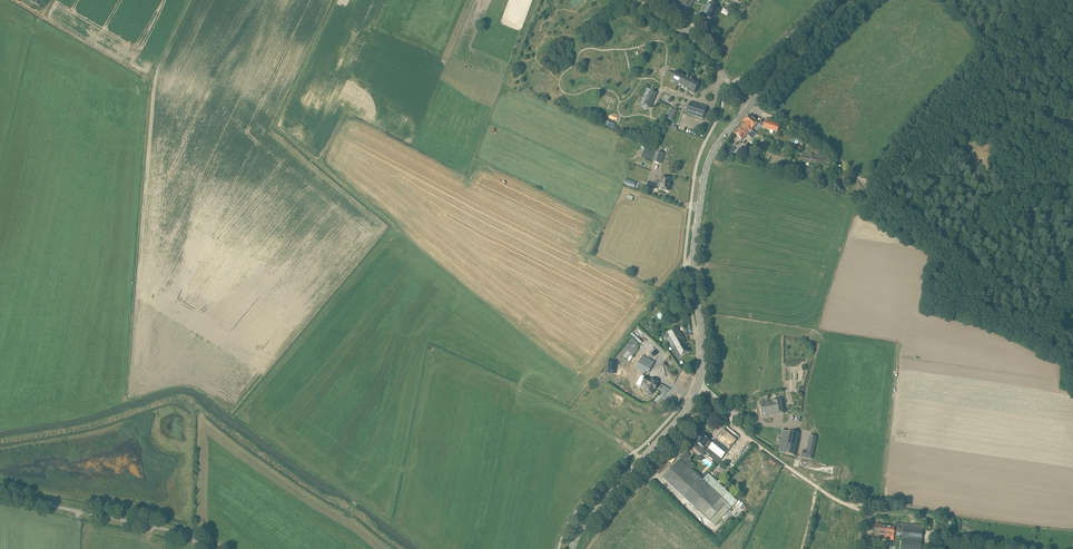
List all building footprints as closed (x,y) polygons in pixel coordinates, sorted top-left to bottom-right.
[(690,9),(695,0),(683,0),(681,5),(690,9)] [(712,1),(710,4),(707,3),(702,13),(706,14),(705,17),(714,21),(720,9),(716,8),(718,4),(712,1)] [(677,85),(694,94),(699,82),(676,71),(674,74),(668,72),(663,81),(663,83),(663,85),(665,86),(674,91),(677,85)] [(651,90),(644,105),(650,108),(657,93),(651,90)] [(679,100),(676,108),(688,111),(687,114),(703,119),(706,107),(690,102),(690,103),(679,100)] [(673,121),(678,110),(671,108),(667,118),(673,121)] [(745,122),(752,129),(759,121),(751,115),(745,122)] [(777,131),(779,125),(766,120),(764,127),(777,131)] [(745,122),(736,133),(743,140),(747,134),(752,138),(756,133),(752,129),(745,122)] [(661,165),(664,154),(656,151),(653,162),(661,165)] [(801,162),(832,166),(833,158),(814,155),(814,154),(810,154),(810,155),(802,154),(801,162)] [(669,191),(672,179),(663,177),(661,189),(669,191)] [(683,339),(677,327),(665,334),(678,358),(691,351),(684,338),(683,339)] [(649,354),(654,350),(650,346),(645,350),(649,354)] [(636,366),(649,374),(655,363),(643,356),(636,366)] [(616,374),(617,360),(609,359),(608,374),(616,374)] [(660,382),(652,378),(652,379),(647,376),(643,382),(648,385),(646,389),(654,393),(660,382)] [(784,414),(782,399),(773,400),(773,401),(776,415),(776,416),(784,414)] [(762,417),(776,415),(773,401),(760,403),(762,417)] [(716,466),(722,459),(737,440),(736,439),(738,436),(727,426),(724,430),(724,429),(711,445),(708,442),(709,441),(704,436),(698,443),(703,447),(701,449),(710,456),(709,457),(713,460),(712,462),(716,466)] [(779,451),(784,452),(784,453),(795,455),(800,434),(789,431),(785,448),(780,447),(779,451)] [(812,459),(817,437),(810,436),(807,452),(803,451),(802,457),(812,459)] [(690,456),(687,453),(663,478),(710,522),(715,526),(732,508),(738,501),(709,474),(703,480),(691,469),(695,465),(687,459),(690,456)] [(887,526),(886,537),(886,540),(893,541),(894,533),(903,534),(902,538),(901,548),(921,548),(922,541),(924,525),(895,522),(894,527),(887,526)] [(875,536),(886,537),(887,526),(876,525),(875,536)]
